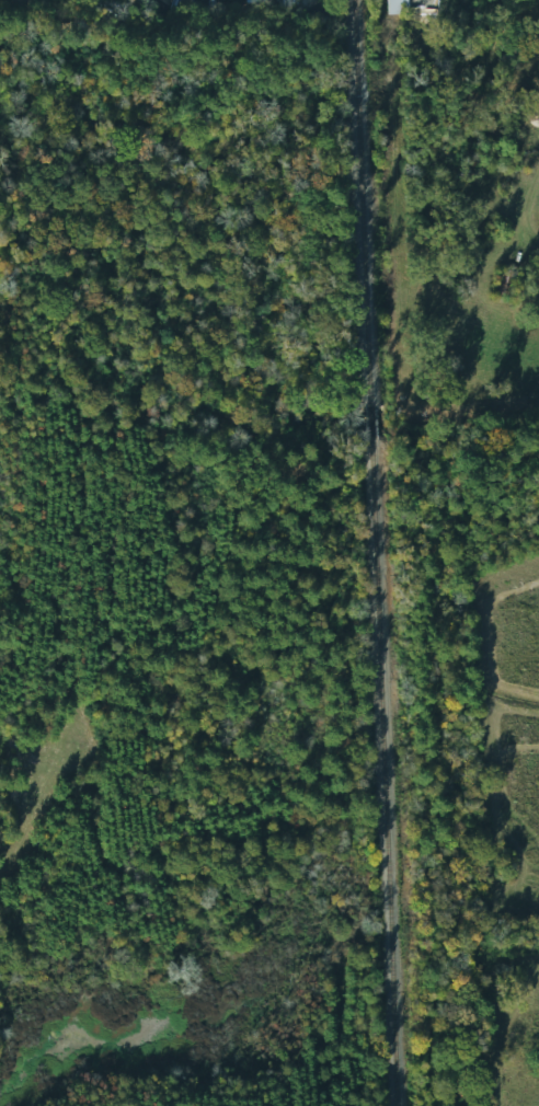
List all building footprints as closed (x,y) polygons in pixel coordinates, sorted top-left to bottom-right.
[(400,0),(380,0),(380,15),(400,15),(400,0)]
